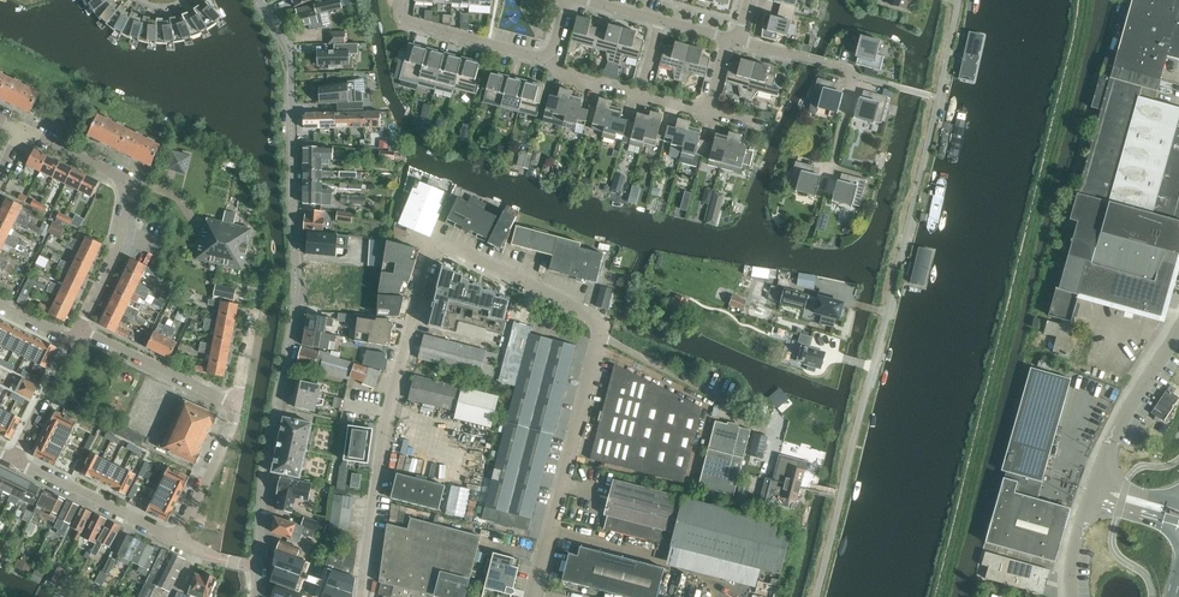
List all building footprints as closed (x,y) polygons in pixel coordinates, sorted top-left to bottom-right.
[(94,12),(109,0),(86,0),(89,7),(90,6),(91,5),(95,10),(93,12),(94,12)] [(107,25),(122,6),(122,5),(120,7),(115,3),(116,1),(117,1),(116,0),(109,0),(94,12),(101,21),(101,20),(102,19),(107,23),(106,24),(107,25)] [(322,3),(296,9),(297,14),(296,14),(300,28),(309,25),(310,31),(323,27),(320,14),(342,9),(342,7),(354,5),(353,0),(336,0),(322,3)] [(779,11),(794,15),(796,7),(795,7),(797,0),(768,0),(768,1),(781,4),(779,11)] [(892,6),(906,10),(908,3),(910,3),(910,1),(912,0),(893,0),(892,6)] [(1115,60),(1113,66),(1160,79),(1166,57),(1178,60),(1178,0),(1132,0),(1115,60)] [(199,6),(194,9),(208,30),(217,24),(216,23),(215,22),(220,17),(220,18),(221,17),(206,2),(206,3),(201,8),(200,7),(199,6)] [(121,34),(122,35),(133,13),(132,12),(131,15),(125,12),(126,10),(127,9),(122,6),(107,25),(115,32),(116,31),(115,31),(116,29),(122,32),(121,34)] [(188,13),(183,15),(192,38),(202,34),(201,34),(200,32),(206,29),(207,30),(208,30),(194,9),(194,10),(195,12),(190,15),(188,14),(188,13)] [(794,15),(779,11),(777,18),(764,15),(762,37),(776,41),(778,34),(787,37),(791,22),(792,23),(794,15)] [(138,41),(145,17),(144,17),(144,19),(137,18),(138,16),(138,15),(133,13),(122,35),(131,40),(132,39),(132,37),(139,39),(138,41)] [(176,18),(170,18),(174,43),(185,41),(185,40),(184,39),(190,36),(191,38),(192,38),(183,15),(182,15),(183,18),(177,20),(176,18)] [(581,45),(593,48),(598,29),(590,26),(591,20),(577,16),(568,52),(574,53),(581,45)] [(156,44),(158,19),(157,19),(157,22),(150,21),(150,19),(145,17),(138,41),(149,44),(149,43),(149,41),(156,42),(156,44)] [(158,19),(156,44),(167,44),(167,42),(173,41),(174,43),(170,18),(170,19),(170,21),(164,22),(163,20),(163,19),(158,19)] [(608,62),(613,64),(623,28),(609,25),(607,31),(598,29),(593,48),(606,52),(608,62)] [(623,28),(613,64),(619,65),(626,57),(639,60),(644,41),(635,38),(636,32),(623,28)] [(345,32),(328,32),(329,44),(346,44),(345,32)] [(959,81),(976,84),(985,37),(969,33),(959,81)] [(855,56),(865,59),(863,66),(880,71),(884,57),(877,55),(881,41),(880,41),(880,42),(861,37),(861,36),(855,56)] [(675,80),(680,81),(689,46),(675,42),(674,48),(665,46),(660,66),(673,69),(674,80),(675,80)] [(334,51),(317,52),(317,66),(329,65),(329,69),(342,68),(353,68),(353,61),(349,61),(349,55),(358,54),(358,44),(333,44),(334,51)] [(400,79),(418,84),(427,51),(426,51),(420,50),(421,47),(410,44),(400,79)] [(689,46),(680,81),(685,83),(692,74),(705,78),(711,58),(701,56),(703,49),(689,46)] [(418,84),(436,88),(444,56),(438,54),(438,51),(427,48),(426,51),(427,51),(418,84)] [(453,93),(455,87),(462,61),(461,60),(455,59),(456,56),(444,53),(444,56),(436,88),(453,93)] [(1115,60),(1104,57),(1090,107),(1100,110),(1077,193),(1108,202),(1178,222),(1178,108),(1154,101),(1160,79),(1113,66),(1115,60)] [(462,61),(455,87),(475,93),(475,94),(476,94),(479,80),(476,79),(479,65),(468,62),(469,59),(462,58),(461,60),(462,61)] [(740,97),(746,98),(755,63),(741,59),(739,66),(730,63),(725,83),(738,86),(740,97)] [(755,63),(746,98),(751,100),(758,91),(778,97),(780,89),(773,87),(776,75),(767,73),(769,67),(755,63)] [(865,69),(864,74),(877,77),(878,72),(865,69)] [(30,114),(40,93),(0,74),(0,99),(30,114)] [(501,107),(508,79),(509,80),(510,77),(498,74),(498,77),(490,75),(483,102),(484,103),(484,102),(501,106),(501,107)] [(518,112),(526,84),(527,81),(520,80),(519,82),(516,81),(517,79),(510,77),(509,80),(508,79),(501,107),(502,106),(518,111),(518,112)] [(811,105),(818,107),(817,109),(818,109),(818,108),(837,113),(837,114),(838,114),(843,94),(833,91),(835,84),(818,79),(811,105)] [(362,92),(355,90),(355,80),(319,86),(319,101),(318,101),(332,101),(332,102),(337,102),(337,110),(363,110),(362,92)] [(533,86),(526,84),(518,112),(519,112),(519,111),(536,115),(535,116),(536,117),(544,86),(533,83),(533,86)] [(543,122),(563,127),(572,91),(560,88),(558,98),(550,95),(543,122)] [(577,124),(584,126),(590,106),(589,106),(588,111),(581,109),(583,99),(572,96),(573,91),(572,91),(563,127),(567,128),(575,130),(576,128),(577,124)] [(854,118),(855,117),(873,122),(873,123),(874,123),(874,122),(881,124),(888,97),(870,93),(868,100),(859,98),(854,118)] [(602,137),(612,102),(599,98),(597,108),(590,106),(584,126),(585,126),(586,121),(593,123),(592,127),(591,129),(600,131),(603,132),(602,137)] [(616,134),(624,136),(628,121),(620,119),(623,110),(611,107),(612,102),(602,137),(606,138),(614,140),(615,139),(616,134)] [(424,104),(420,117),(427,119),(431,105),(424,104)] [(380,111),(365,112),(365,127),(380,127),(380,111)] [(350,112),(335,113),(335,128),(350,128),(350,112)] [(365,112),(350,112),(350,128),(365,127),(365,112)] [(638,147),(642,148),(651,112),(649,117),(637,113),(635,123),(628,121),(624,136),(631,138),(630,143),(629,144),(638,146),(638,147)] [(657,140),(664,141),(668,127),(661,125),(663,115),(651,112),(642,148),(643,143),(647,144),(647,143),(655,146),(655,144),(657,140)] [(320,128),(319,113),(304,114),(305,129),(320,128)] [(335,113),(319,113),(320,128),(335,128),(335,113)] [(88,136),(151,167),(161,147),(98,116),(88,136)] [(438,118),(435,131),(441,133),(444,120),(438,118)] [(668,127),(664,141),(671,143),(670,148),(670,149),(678,152),(682,153),(690,122),(678,119),(675,128),(668,127)] [(679,163),(696,167),(699,156),(702,157),(706,142),(699,140),(701,130),(689,127),(691,122),(690,122),(682,153),(679,163)] [(460,140),(466,141),(468,132),(462,130),(460,140)] [(392,151),(398,152),(401,132),(395,131),(392,151)] [(716,167),(720,168),(729,132),(728,137),(716,134),(713,144),(706,142),(702,157),(710,159),(708,163),(708,165),(716,167)] [(729,132),(720,168),(724,169),(731,171),(735,172),(740,173),(741,172),(743,164),(750,166),(749,167),(750,167),(754,151),(747,149),(747,147),(739,145),(742,136),(729,132)] [(303,147),(303,158),(330,160),(333,160),(333,149),(303,147)] [(497,150),(501,156),(507,153),(503,147),(497,150)] [(27,165),(40,171),(47,157),(34,150),(27,165)] [(531,162),(538,164),(540,154),(539,151),(534,150),(531,162)] [(379,158),(394,160),(395,153),(380,151),(379,158)] [(516,166),(528,169),(532,154),(520,151),(516,166)] [(189,156),(172,152),(168,169),(185,173),(189,156)] [(40,171),(53,178),(61,163),(47,157),(40,171)] [(303,158),(303,170),(322,171),(322,164),(330,164),(330,160),(303,158)] [(789,188),(796,190),(795,192),(796,192),(796,191),(815,196),(815,197),(816,197),(821,177),(812,174),(814,167),(796,162),(789,188)] [(53,178),(67,184),(74,170),(61,163),(53,178)] [(67,184),(80,191),(87,176),(74,170),(67,184)] [(303,170),(303,181),(322,182),(322,177),(334,178),(334,172),(322,171),(303,170)] [(87,176),(80,191),(92,197),(99,182),(87,176)] [(832,201),(833,200),(852,205),(851,206),(852,207),(852,205),(859,207),(866,180),(849,176),(846,184),(837,181),(832,201)] [(924,226),(935,228),(948,178),(937,176),(924,226)] [(413,190),(412,193),(429,200),(443,206),(448,194),(437,190),(438,188),(439,186),(438,183),(429,179),(428,182),(427,186),(416,182),(414,188),(413,190)] [(614,179),(611,189),(621,192),(624,182),(614,179)] [(322,182),(303,181),(303,191),(303,192),(316,193),(322,194),(329,194),(331,194),(332,195),(333,190),(333,188),(328,188),(327,188),(327,189),(322,189),(322,182)] [(680,208),(688,210),(693,192),(685,190),(680,208)] [(316,193),(303,192),(303,204),(322,205),(322,206),(327,206),(331,206),(332,195),(331,194),(329,194),(322,194),(316,193)] [(412,193),(399,224),(416,231),(429,200),(416,195),(412,193)] [(1077,193),(1070,219),(1078,222),(1059,289),(1056,288),(1049,315),(1071,321),(1078,295),(1162,319),(1178,256),(1178,222),(1108,202),(1077,193)] [(18,199),(25,202),(27,198),(21,194),(18,199)] [(341,204),(351,205),(351,196),(342,195),(341,204)] [(446,223),(485,242),(500,210),(471,196),(468,203),(458,198),(446,223)] [(7,199),(2,210),(29,223),(31,218),(20,213),(23,207),(7,199)] [(31,205),(38,209),(40,204),(33,200),(31,205)] [(429,200),(416,231),(431,237),(443,206),(442,205),(429,200)] [(713,200),(707,223),(715,225),(722,202),(713,200)] [(40,204),(38,209),(45,212),(48,207),(40,204)] [(0,213),(0,223),(12,228),(15,222),(26,227),(29,223),(2,210),(0,213)] [(304,229),(323,231),(324,219),(323,219),(324,212),(309,210),(309,214),(305,214),(304,229)] [(488,243),(504,251),(511,231),(510,230),(516,217),(503,211),(488,243)] [(336,220),(351,223),(353,214),(337,212),(336,220)] [(59,213),(56,218),(63,222),(66,216),(59,213)] [(196,259),(243,270),(253,229),(232,224),(234,215),(225,213),(223,222),(206,218),(196,259)] [(821,213),(816,230),(824,232),(828,215),(821,213)] [(73,220),(66,216),(63,222),(69,224),(71,225),(73,220)] [(63,222),(56,218),(54,222),(65,227),(71,230),(73,226),(71,225),(69,224),(63,222)] [(58,237),(60,238),(65,227),(54,222),(53,221),(48,232),(58,237)] [(18,244),(20,240),(9,234),(12,228),(0,223),(0,236),(18,244)] [(43,223),(40,229),(41,229),(47,232),(50,226),(43,223)] [(553,256),(549,270),(596,283),(604,254),(580,248),(581,244),(517,226),(511,245),(553,256)] [(394,227),(393,233),(403,237),(405,232),(394,227)] [(349,236),(308,232),(306,254),(335,257),(336,248),(348,249),(349,236)] [(1,250),(4,243),(16,249),(18,244),(0,236),(0,250),(1,250)] [(83,244),(72,238),(70,243),(97,256),(102,245),(86,237),(83,244)] [(379,293),(405,294),(420,250),(387,241),(379,293)] [(76,259),(91,267),(94,262),(94,261),(96,257),(97,256),(78,247),(76,245),(70,243),(68,247),(76,251),(79,253),(76,259)] [(925,290),(934,253),(919,249),(909,286),(925,290)] [(40,255),(37,263),(44,266),(47,258),(40,255)] [(51,259),(57,263),(60,258),(53,255),(51,259)] [(659,255),(656,264),(660,266),(664,256),(659,255)] [(7,266),(13,269),(14,270),(17,265),(0,257),(0,262),(7,266)] [(61,260),(59,264),(86,277),(91,267),(76,259),(73,265),(61,260)] [(131,259),(126,270),(142,278),(145,272),(156,278),(158,272),(147,267),(131,259)] [(309,262),(308,280),(362,284),(363,266),(309,262)] [(68,274),(65,281),(81,289),(86,277),(59,264),(57,269),(68,274)] [(434,299),(427,325),(442,329),(449,304),(450,301),(490,312),(489,317),(504,321),(509,299),(508,299),(508,298),(507,298),(504,297),(505,297),(504,296),(495,292),(494,291),(494,292),(491,290),(468,279),(469,278),(468,278),(465,277),(464,276),(464,277),(455,272),(442,266),(441,272),(439,279),(436,289),(437,289),(434,300),(434,299)] [(126,270),(121,281),(148,294),(150,290),(139,284),(142,278),(126,270)] [(797,286),(814,289),(816,277),(799,274),(797,286)] [(29,276),(26,282),(44,290),(46,285),(29,276)] [(51,281),(49,286),(76,299),(81,289),(65,281),(62,287),(51,281)] [(121,281),(115,292),(131,299),(134,293),(146,299),(148,294),(121,281)] [(6,293),(8,288),(0,284),(0,289),(6,293)] [(216,284),(213,295),(233,299),(236,289),(216,284)] [(58,296),(55,303),(70,311),(76,299),(49,286),(47,291),(58,296)] [(31,292),(29,291),(23,288),(20,295),(27,299),(31,292)] [(601,288),(596,306),(608,309),(613,292),(601,288)] [(308,289),(306,307),(325,308),(325,312),(350,314),(351,310),(352,292),(326,290),(308,289)] [(783,290),(780,304),(804,310),(807,300),(816,303),(813,313),(822,316),(820,324),(834,328),(836,318),(838,319),(839,316),(841,316),(843,310),(841,310),(842,304),(825,299),(826,299),(817,297),(817,298),(808,296),(783,290)] [(115,292),(110,303),(146,320),(148,316),(128,306),(131,299),(115,292)] [(161,292),(158,300),(164,303),(168,295),(161,292)] [(404,297),(378,295),(377,316),(400,317),(404,297)] [(733,295),(729,304),(742,310),(746,301),(733,295)] [(672,311),(682,314),(687,300),(677,297),(672,311)] [(164,303),(158,300),(156,299),(153,305),(161,309),(164,303)] [(220,307),(219,314),(236,317),(238,305),(221,302),(209,299),(208,305),(220,307)] [(166,306),(178,313),(182,314),(184,309),(169,301),(166,306)] [(70,311),(55,303),(52,309),(40,304),(38,308),(65,321),(70,311)] [(110,303),(105,314),(121,321),(124,315),(135,320),(144,325),(146,320),(110,303)] [(182,314),(178,313),(175,318),(185,323),(188,318),(181,315),(182,314)] [(337,321),(351,323),(352,315),(338,313),(337,321)] [(121,321),(105,314),(100,325),(126,338),(129,333),(118,328),(121,321)] [(206,319),(205,324),(234,329),(236,317),(219,314),(218,321),(206,319)] [(306,330),(325,333),(326,325),(332,326),(333,318),(308,314),(306,330)] [(357,318),(354,341),(389,346),(390,346),(390,345),(391,335),(393,323),(389,323),(389,320),(391,320),(391,319),(388,319),(376,318),(376,321),(357,318)] [(0,320),(0,345),(1,346),(12,324),(1,319),(0,320)] [(1072,345),(1068,344),(1069,340),(1071,341),(1074,328),(1047,321),(1044,333),(1053,336),(1054,335),(1057,335),(1052,351),(1068,356),(1067,359),(1068,359),(1072,345)] [(482,519),(528,531),(576,346),(530,334),(532,327),(514,323),(499,382),(516,387),(482,519)] [(12,324),(1,346),(12,351),(23,330),(12,324)] [(147,348),(159,353),(172,327),(166,324),(161,335),(155,332),(147,348)] [(216,331),(214,338),(231,341),(234,329),(205,324),(204,328),(216,331)] [(172,327),(159,353),(169,358),(177,343),(171,340),(176,329),(172,327)] [(23,330),(12,351),(23,356),(34,335),(23,330)] [(305,330),(303,345),(329,349),(330,341),(335,342),(336,336),(331,335),(331,334),(305,330)] [(34,335),(23,356),(34,362),(45,341),(34,335)] [(419,359),(480,375),(486,351),(425,335),(419,359)] [(201,342),(200,347),(229,353),(231,341),(214,338),(213,345),(201,342)] [(45,341),(34,362),(46,367),(56,346),(45,341)] [(796,361),(804,364),(808,365),(807,370),(814,372),(816,367),(820,369),(820,366),(824,364),(823,360),(825,354),(801,346),(796,361)] [(211,354),(210,362),(227,365),(229,353),(200,347),(199,352),(211,354)] [(320,370),(349,377),(363,382),(362,385),(374,389),(380,371),(368,368),(354,363),(329,356),(330,354),(319,351),(319,352),(301,347),(298,362),(320,368),(320,370)] [(371,355),(368,367),(386,371),(388,359),(371,355)] [(227,365),(210,362),(209,368),(196,366),(195,371),(224,377),(227,365)] [(590,459),(684,483),(703,408),(614,365),(590,459)] [(1004,478),(1003,478),(985,542),(1055,562),(1070,508),(1035,498),(1039,481),(1042,482),(1071,379),(1030,367),(1001,470),(1006,472),(1004,478)] [(705,383),(715,388),(721,376),(710,371),(705,383)] [(409,399),(456,411),(462,388),(415,376),(409,399)] [(22,378),(16,391),(31,399),(38,386),(22,378)] [(296,390),(295,394),(324,400),(325,395),(319,391),(321,385),(301,381),(296,390)] [(504,398),(498,397),(463,388),(455,419),(490,428),(491,424),(497,426),(504,398)] [(1154,408),(1151,413),(1155,416),(1153,419),(1159,423),(1161,420),(1164,421),(1178,398),(1167,389),(1154,408)] [(324,400),(295,394),(294,397),(295,408),(315,412),(316,406),(323,405),(324,400)] [(159,447),(196,464),(197,463),(198,463),(196,462),(198,457),(200,458),(200,457),(199,457),(200,455),(199,455),(213,424),(214,424),(215,423),(216,423),(214,422),(216,417),(217,418),(218,417),(217,417),(218,415),(180,399),(177,407),(180,409),(166,440),(163,439),(159,447)] [(713,416),(726,417),(727,406),(713,405),(713,416)] [(10,413),(2,409),(0,408),(0,433),(10,413)] [(52,419),(50,424),(71,434),(77,423),(55,412),(52,419)] [(0,433),(0,434),(11,439),(21,419),(10,413),(0,433)] [(283,417),(271,472),(300,478),(312,423),(283,417)] [(698,487),(734,496),(751,430),(715,421),(698,487)] [(46,431),(44,435),(65,445),(71,434),(50,424),(46,431)] [(117,434),(140,445),(145,437),(121,425),(117,434)] [(365,428),(348,426),(344,460),(360,463),(365,463),(366,452),(367,452),(368,448),(367,448),(367,443),(368,443),(369,440),(368,439),(370,428),(365,428)] [(397,428),(394,442),(406,445),(409,431),(397,428)] [(813,434),(806,432),(804,441),(811,442),(813,434)] [(752,433),(748,449),(760,452),(764,436),(752,433)] [(40,444),(39,446),(60,456),(65,445),(44,435),(40,444)] [(39,446),(33,457),(49,465),(54,468),(60,456),(39,446)] [(91,452),(80,474),(91,478),(92,479),(102,458),(91,452)] [(807,462),(779,455),(773,480),(766,479),(760,500),(787,507),(790,499),(796,501),(807,462)] [(102,458),(92,479),(103,484),(111,469),(113,463),(102,458)] [(111,469),(103,484),(114,490),(124,469),(113,463),(111,469)] [(169,465),(164,477),(185,487),(186,484),(191,476),(169,465)] [(348,467),(340,466),(337,490),(345,491),(348,467)] [(8,472),(0,468),(0,488),(8,472)] [(124,469),(114,490),(116,491),(126,496),(136,474),(124,469)] [(11,494),(19,477),(8,472),(0,488),(0,494),(1,495),(3,491),(11,494)] [(352,473),(350,487),(359,488),(361,475),(352,473)] [(391,498),(439,510),(445,486),(426,481),(427,478),(417,475),(416,479),(398,474),(391,498)] [(18,503),(20,504),(31,483),(19,477),(11,494),(8,501),(16,505),(18,503)] [(164,477),(158,488),(180,498),(180,497),(185,487),(164,477)] [(277,510),(292,513),(295,498),(309,501),(312,485),(281,477),(277,494),(280,495),(277,510)] [(683,498),(613,480),(604,515),(608,516),(604,529),(605,529),(605,528),(660,542),(660,543),(664,530),(674,533),(683,498)] [(31,483),(20,504),(24,506),(26,502),(34,506),(43,488),(31,483)] [(158,488),(153,499),(174,509),(180,498),(158,488)] [(348,492),(345,491),(337,490),(335,490),(329,530),(348,533),(353,498),(348,497),(348,492)] [(34,513),(40,516),(40,515),(53,522),(53,523),(54,523),(65,499),(55,494),(54,496),(44,492),(34,513)] [(792,526),(683,498),(674,533),(670,546),(780,574),(792,526)] [(153,499),(147,511),(169,521),(174,510),(174,509),(153,499)] [(57,534),(64,537),(79,506),(68,501),(59,519),(64,521),(57,534)] [(72,527),(77,530),(73,539),(78,541),(82,533),(82,532),(92,513),(92,512),(82,507),(81,508),(82,508),(72,527)] [(83,538),(95,544),(107,519),(95,514),(83,538)] [(315,531),(275,517),(273,529),(272,532),(299,541),(302,534),(312,538),(315,531)] [(301,526),(325,533),(327,525),(304,517),(301,526)] [(435,596),(438,596),(465,596),(481,536),(411,518),(408,529),(387,524),(379,582),(381,583),(378,594),(384,595),(383,596),(435,596)] [(91,554),(96,556),(103,544),(109,548),(122,526),(109,520),(97,541),(91,554)] [(118,555),(132,562),(141,541),(128,535),(118,555)] [(345,539),(344,546),(357,547),(358,541),(345,539)] [(137,572),(148,577),(149,575),(158,557),(152,555),(155,548),(141,541),(132,562),(140,566),(137,572)] [(281,541),(276,551),(325,568),(328,561),(315,556),(315,554),(307,551),(300,551),(297,547),(281,541)] [(344,546),(343,552),(356,554),(357,547),(344,546)] [(158,557),(149,575),(152,577),(151,579),(156,582),(155,585),(170,592),(185,560),(169,552),(162,548),(158,557)] [(626,596),(657,596),(664,568),(589,549),(587,558),(569,554),(562,580),(626,596)] [(274,569),(271,582),(295,591),(306,561),(275,550),(273,568),(274,569)] [(343,552),(343,559),(355,560),(356,554),(343,552)] [(985,578),(1043,595),(1050,570),(985,552),(981,565),(988,567),(985,578)] [(487,560),(484,572),(488,573),(482,596),(511,596),(511,595),(509,591),(510,588),(513,588),(520,560),(493,553),(491,561),(487,560)] [(342,558),(330,554),(328,561),(325,568),(353,577),(354,567),(341,565),(342,558)] [(2,561),(8,564),(11,558),(5,555),(2,561)] [(14,566),(28,572),(34,560),(23,556),(21,560),(18,558),(14,566)] [(103,572),(109,575),(116,561),(110,558),(103,572)] [(355,560),(343,559),(342,565),(354,567),(355,560)] [(56,585),(63,569),(54,565),(45,584),(54,588),(56,585)] [(71,573),(63,569),(56,585),(63,588),(71,573)] [(30,579),(39,584),(44,574),(35,570),(30,579)] [(323,596),(353,596),(355,578),(332,570),(323,596)] [(198,596),(209,596),(215,579),(214,578),(212,576),(210,575),(207,576),(205,575),(205,577),(196,574),(189,594),(198,596)] [(155,585),(156,582),(151,579),(152,577),(149,575),(148,577),(140,595),(139,596),(150,596),(155,585)] [(763,592),(776,594),(778,586),(765,583),(763,592)] [(91,589),(82,584),(75,596),(86,596),(91,589)] [(273,591),(274,592),(272,596),(302,596),(303,594),(277,584),(277,586),(275,586),(273,591)]
